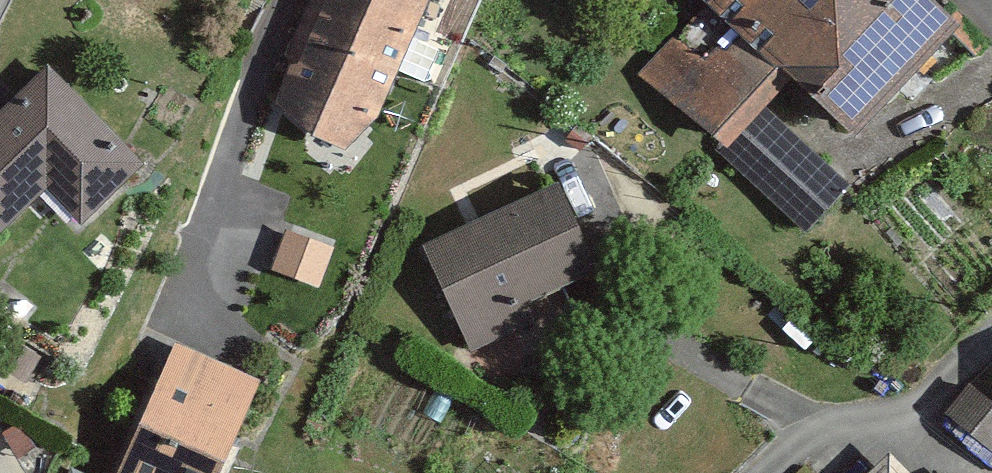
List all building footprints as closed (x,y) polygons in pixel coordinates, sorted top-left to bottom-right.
[(261,111),(333,139),(371,113),(413,0),(303,0),(261,111)] [(705,0),(702,0),(639,72),(726,146),(790,72),(705,0)] [(935,0),(705,0),(790,72),(847,126),(949,16),(935,0)] [(0,99),(0,222),(41,183),(70,213),(132,154),(42,60),(0,99)] [(588,258),(552,177),(421,236),(466,337),(532,308),(523,287),(588,258)] [(325,244),(278,228),(265,264),(312,281),(325,244)] [(165,336),(110,472),(159,472),(169,448),(208,463),(246,369),(165,336)] [(967,385),(945,414),(991,450),(991,404),(967,385)] [(883,453),(862,472),(903,472),(883,453)]
